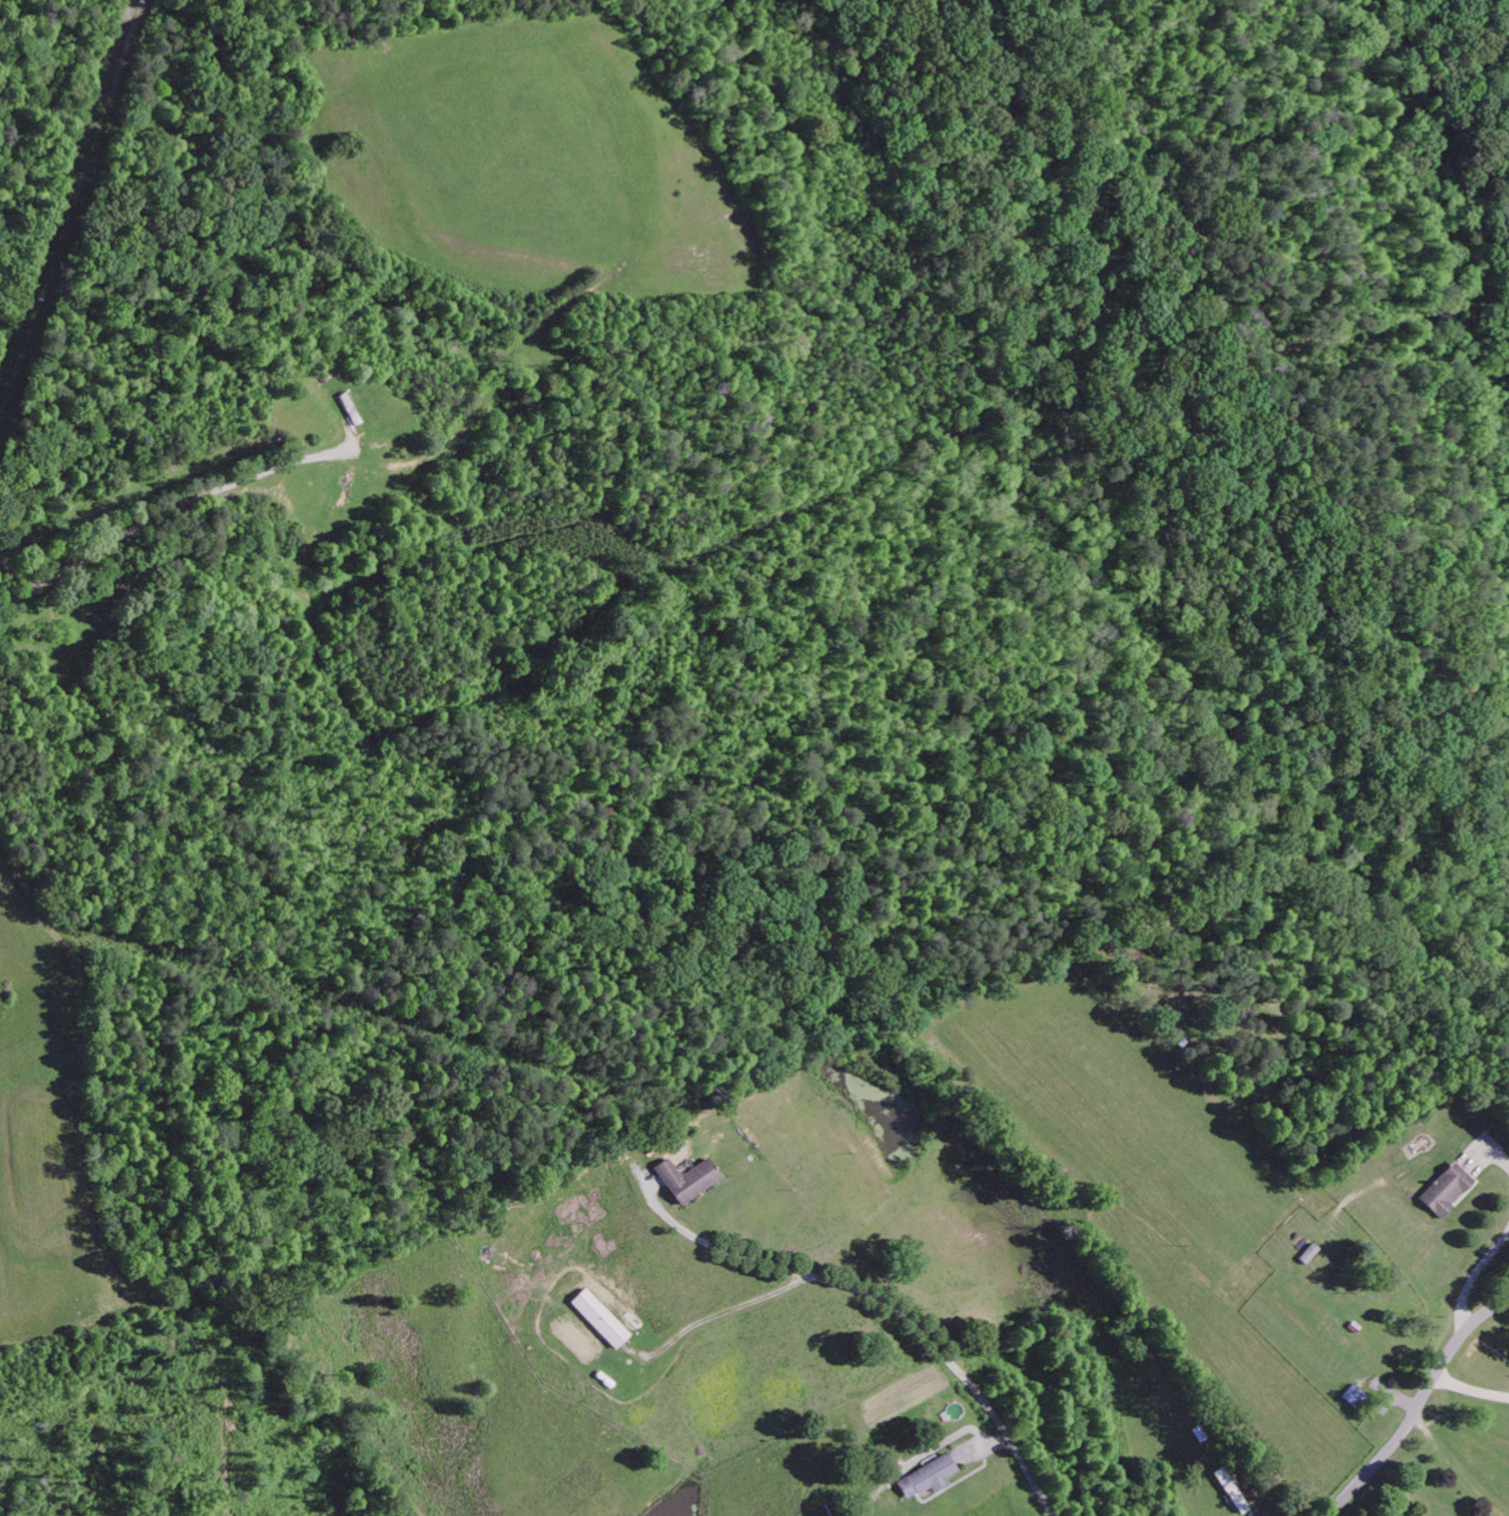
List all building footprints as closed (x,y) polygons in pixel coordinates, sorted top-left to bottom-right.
[(677,1208),(718,1180),(705,1160),(678,1178),(666,1160),(652,1169),(677,1208)] [(1416,1200),(1437,1220),(1472,1183),(1451,1163),(1416,1200)] [(1297,1260),(1304,1267),(1319,1250),(1311,1244),(1297,1260)] [(568,1304),(613,1352),(629,1337),(584,1289),(568,1304)] [(1362,1396),(1350,1385),(1338,1398),(1350,1409),(1362,1396)] [(942,1480),(954,1473),(944,1455),(893,1483),(903,1502),(927,1489),(930,1495),(945,1486),(942,1480)] [(1238,1515),(1239,1515),(1248,1511),(1220,1469),(1211,1475),(1238,1515)]
